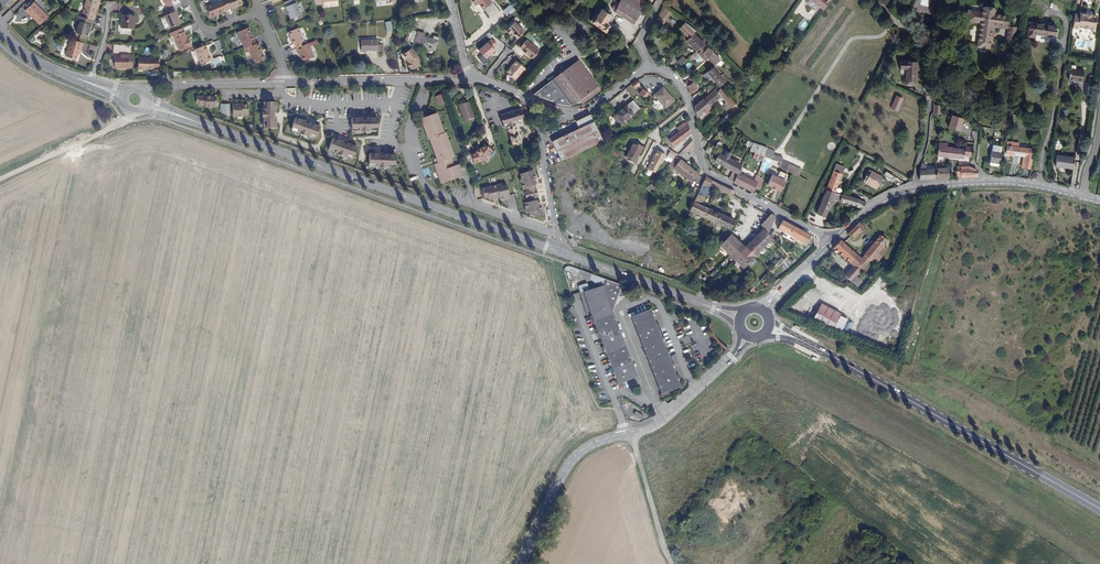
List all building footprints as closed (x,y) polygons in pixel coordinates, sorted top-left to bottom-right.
[(95,19),(96,13),(99,0),(86,0),(82,15),(94,19),(95,19)] [(227,10),(231,8),(232,9),(237,7),(236,6),(243,4),(241,0),(223,0),(224,1),(227,10)] [(284,3),(291,20),(301,15),(295,0),(291,0),(284,3)] [(479,6),(482,10),(492,2),(490,0),(476,0),(477,2),(478,1),(481,4),(479,6)] [(638,17),(631,12),(634,6),(624,0),(621,0),(620,1),(618,0),(617,0),(615,2),(611,8),(614,10),(613,12),(633,24),(638,17)] [(638,17),(645,7),(635,0),(624,0),(634,6),(631,12),(638,17)] [(830,0),(811,0),(823,10),(830,0)] [(223,11),(227,10),(224,1),(219,3),(218,1),(206,6),(210,17),(218,13),(218,15),(223,13),(223,11)] [(34,2),(24,11),(27,14),(28,13),(39,25),(47,16),(34,2)] [(503,11),(508,17),(516,10),(511,4),(503,11)] [(967,21),(980,23),(982,14),(989,15),(990,15),(990,13),(997,14),(998,9),(995,6),(989,5),(983,7),(982,10),(969,8),(967,21)] [(671,12),(664,7),(660,14),(667,18),(671,12)] [(601,27),(606,31),(608,31),(609,28),(609,26),(608,25),(606,24),(612,16),(611,15),(609,14),(611,11),(610,11),(606,8),(604,10),(602,9),(598,14),(596,13),(592,19),(602,26),(601,27)] [(165,16),(170,29),(181,24),(175,12),(165,16)] [(1079,14),(1074,14),(1072,27),(1077,28),(1078,27),(1083,27),(1084,29),(1087,29),(1088,28),(1094,29),(1096,15),(1091,14),(1084,13),(1079,12),(1079,14)] [(989,15),(985,42),(988,42),(991,27),(996,28),(997,25),(1006,27),(1007,16),(997,14),(990,13),(990,15),(989,15)] [(82,15),(78,14),(77,19),(79,20),(76,32),(80,34),(80,37),(86,38),(88,31),(89,28),(91,28),(94,19),(82,15)] [(123,14),(121,28),(133,29),(134,16),(123,14)] [(660,14),(657,20),(664,24),(667,18),(660,14)] [(978,41),(985,42),(989,15),(982,14),(980,23),(978,41)] [(590,21),(606,31),(601,27),(602,26),(592,19),(590,21)] [(515,22),(506,30),(511,35),(512,33),(517,38),(524,31),(515,22)] [(685,35),(682,38),(696,52),(704,44),(694,33),(696,31),(685,22),(679,29),(685,35)] [(1029,22),(1027,36),(1034,37),(1035,34),(1054,37),(1055,26),(1029,22)] [(985,42),(978,41),(977,47),(991,49),(992,44),(995,42),(996,28),(991,27),(988,42),(985,42)] [(182,28),(170,33),(172,37),(174,37),(180,51),(192,46),(190,40),(188,41),(187,39),(184,32),(182,28)] [(238,32),(244,49),(255,44),(248,28),(238,32)] [(296,44),(297,48),(306,45),(299,28),(289,32),(292,38),(294,44),(296,44)] [(1008,29),(1006,45),(1013,46),(1015,30),(1008,29)] [(418,32),(414,43),(421,46),(420,46),(435,51),(439,38),(434,36),(433,39),(423,36),(424,34),(418,32)] [(76,59),(78,53),(79,50),(81,50),(82,46),(84,42),(71,38),(69,42),(66,56),(76,59)] [(491,53),(492,53),(495,51),(494,49),(497,46),(492,39),(479,51),(486,59),(489,56),(488,55),(491,53)] [(361,41),(362,51),(378,51),(378,40),(361,41)] [(527,40),(520,47),(523,50),(523,51),(526,54),(527,53),(530,55),(533,58),(539,50),(527,40)] [(260,47),(258,43),(255,44),(244,49),(246,53),(249,52),(254,64),(265,59),(263,54),(262,55),(261,52),(262,51),(260,47)] [(315,57),(309,44),(306,45),(297,48),(299,52),(300,52),(302,55),(304,62),(315,57)] [(704,44),(696,52),(699,55),(705,60),(707,58),(709,56),(716,64),(720,60),(704,44)] [(206,45),(194,50),(201,64),(212,60),(206,45)] [(409,68),(420,66),(418,56),(411,48),(402,55),(407,61),(409,68)] [(696,52),(691,56),(694,60),(699,55),(696,52)] [(124,57),(121,57),(115,57),(115,68),(128,68),(129,55),(124,55),(124,57)] [(683,55),(677,61),(681,65),(687,59),(683,55)] [(709,56),(707,58),(715,65),(716,64),(709,56)] [(148,69),(148,70),(153,70),(153,69),(159,69),(159,58),(153,58),(138,58),(138,70),(145,70),(145,69),(148,69)] [(516,60),(506,72),(515,80),(525,68),(516,60)] [(578,61),(566,70),(588,99),(600,90),(578,61)] [(900,61),(900,68),(906,69),(906,80),(916,80),(916,63),(900,61)] [(719,87),(728,79),(715,66),(706,72),(711,77),(719,87)] [(1079,81),(1081,70),(1070,69),(1068,80),(1079,81)] [(566,70),(533,95),(561,105),(570,107),(571,105),(573,105),(580,100),(582,104),(588,99),(566,70)] [(708,80),(711,77),(706,72),(702,75),(706,80),(707,78),(708,80)] [(690,77),(684,82),(686,86),(693,81),(690,77)] [(693,81),(686,86),(690,92),(697,87),(693,81)] [(663,88),(654,95),(665,109),(674,101),(663,88)] [(721,96),(730,107),(735,103),(721,88),(717,91),(721,96)] [(715,89),(703,98),(709,105),(721,96),(717,91),(715,89)] [(643,90),(639,94),(646,100),(650,95),(643,90)] [(443,93),(440,94),(441,97),(437,99),(440,105),(446,102),(443,93)] [(904,98),(897,95),(892,108),(899,111),(904,98)] [(217,108),(217,97),(197,97),(197,104),(200,104),(200,105),(206,106),(206,108),(217,108)] [(703,98),(695,106),(697,116),(703,111),(705,115),(712,108),(709,105),(703,98)] [(612,117),(617,123),(619,125),(621,123),(622,124),(640,110),(633,100),(612,117)] [(277,113),(277,102),(264,102),(264,113),(263,113),(263,117),(264,117),(264,128),(277,128),(277,117),(275,117),(276,116),(276,114),(275,113),(277,113)] [(469,102),(458,105),(464,121),(474,117),(469,102)] [(420,103),(417,110),(425,113),(427,106),(420,103)] [(933,114),(940,115),(941,106),(934,104),(933,114)] [(249,115),(249,105),(240,105),(240,106),(234,106),(234,117),(244,117),(244,115),(249,115)] [(515,123),(530,118),(526,108),(500,115),(504,126),(507,126),(512,145),(513,144),(514,146),(519,145),(519,143),(520,142),(515,123)] [(463,176),(462,171),(459,164),(454,166),(451,158),(454,157),(445,132),(444,133),(437,113),(421,119),(428,139),(430,139),(436,158),(434,159),(435,164),(434,164),(441,184),(463,176)] [(602,141),(590,115),(576,122),(579,129),(552,141),(561,161),(602,141)] [(716,115),(710,123),(714,126),(721,118),(716,115)] [(962,119),(952,115),(948,128),(959,132),(962,119)] [(306,122),(296,118),(292,130),(302,133),(301,134),(306,136),(306,135),(317,138),(321,127),(310,123),(309,125),(309,124),(307,123),(306,123),(306,122)] [(363,118),(352,118),(352,131),(363,131),(363,132),(367,132),(367,131),(379,130),(378,118),(367,118),(367,120),(366,119),(364,119),(363,120),(363,118)] [(691,134),(691,133),(684,123),(677,128),(679,131),(668,140),(673,147),(691,134)] [(723,136),(731,127),(726,123),(719,132),(723,136)] [(344,142),(333,138),(329,150),(339,154),(339,155),(343,156),(343,155),(354,159),(358,147),(347,143),(347,145),(346,144),(344,143),(343,144),(344,142)] [(1030,168),(1033,149),(1018,146),(1018,143),(1007,141),(1005,154),(1025,157),(1023,167),(1030,168)] [(755,152),(764,156),(767,148),(753,142),(750,150),(755,152)] [(947,143),(938,142),(936,156),(964,159),(964,156),(971,157),(973,147),(965,146),(964,149),(951,148),(949,146),(947,146),(947,143)] [(493,150),(485,144),(481,149),(480,148),(476,151),(477,152),(471,154),(474,163),(485,159),(493,150)] [(628,160),(634,163),(642,147),(636,144),(636,145),(632,144),(626,157),(629,159),(628,160)] [(1001,146),(992,145),(991,151),(989,162),(989,165),(997,166),(998,165),(998,163),(999,161),(1000,161),(1001,157),(999,157),(1000,153),(1001,146)] [(669,155),(674,159),(677,154),(672,150),(669,155)] [(665,155),(656,151),(648,169),(653,172),(656,167),(657,168),(660,163),(661,163),(665,155)] [(727,158),(729,155),(725,152),(723,156),(719,153),(715,160),(725,166),(727,164),(725,163),(727,158)] [(753,157),(763,161),(764,157),(764,156),(755,152),(753,157)] [(381,154),(370,153),(370,166),(380,166),(380,168),(385,168),(385,167),(396,167),(396,155),(385,154),(385,156),(384,155),(382,155),(381,156),(381,154)] [(1064,167),(1066,167),(1068,157),(1056,155),(1055,166),(1064,168),(1064,167)] [(668,165),(690,183),(698,173),(677,157),(668,165)] [(1068,157),(1066,167),(1073,168),(1074,158),(1068,157)] [(734,180),(738,172),(741,166),(727,158),(725,163),(727,164),(725,166),(733,170),(728,177),(734,180)] [(799,176),(801,170),(781,160),(781,161),(780,167),(788,171),(799,176)] [(462,171),(470,168),(468,161),(459,164),(462,171)] [(925,164),(921,163),(919,169),(920,169),(919,180),(948,178),(948,167),(943,168),(925,169),(925,164)] [(976,169),(970,166),(968,166),(956,166),(957,171),(956,171),(956,178),(979,176),(978,172),(976,172),(976,169)] [(521,179),(524,188),(530,186),(536,184),(537,184),(535,179),(538,178),(534,169),(521,174),(523,178),(521,179)] [(833,171),(826,190),(835,193),(840,178),(842,178),(843,176),(841,175),(842,174),(840,173),(833,171)] [(882,177),(871,171),(865,182),(876,188),(882,177)] [(733,182),(752,192),(755,187),(757,183),(753,180),(738,172),(734,180),(733,182)] [(778,178),(777,177),(773,189),(775,191),(776,190),(780,192),(785,182),(784,181),(787,176),(780,172),(778,178)] [(753,180),(757,183),(755,187),(760,190),(764,182),(758,176),(757,175),(753,180)] [(777,177),(772,175),(767,185),(771,187),(771,188),(773,189),(777,177)] [(709,179),(706,177),(705,179),(705,180),(703,183),(702,186),(709,188),(709,186),(714,189),(715,188),(715,189),(717,184),(716,183),(712,181),(709,179)] [(491,187),(494,198),(500,197),(501,201),(510,198),(507,185),(502,187),(502,184),(491,187)] [(715,189),(721,191),(725,194),(729,195),(733,195),(734,191),(732,190),(728,189),(723,187),(719,185),(717,184),(715,189)] [(494,198),(491,187),(482,189),(484,198),(489,197),(489,200),(494,198)] [(835,193),(826,190),(816,213),(825,217),(832,199),(839,202),(841,195),(836,194),(835,193)] [(704,218),(708,209),(701,206),(704,197),(698,194),(689,211),(704,218)] [(850,204),(861,208),(865,202),(860,199),(858,198),(852,196),(847,195),(844,195),(845,203),(850,204)] [(541,205),(540,199),(533,201),(525,203),(528,213),(530,212),(531,214),(536,216),(545,214),(542,204),(541,205)] [(715,223),(730,230),(734,221),(720,215),(708,209),(704,218),(710,221),(709,223),(714,225),(715,223)] [(761,225),(767,234),(775,217),(771,214),(761,225)] [(805,244),(810,236),(782,221),(777,229),(784,233),(782,236),(792,242),(794,238),(805,244)] [(855,226),(848,234),(851,236),(848,238),(853,240),(855,238),(854,238),(861,232),(866,227),(868,225),(864,221),(862,224),(861,223),(860,222),(855,226)] [(732,234),(720,246),(728,254),(743,268),(771,240),(767,234),(763,229),(745,247),(740,242),(732,234)] [(864,255),(864,256),(870,261),(876,265),(882,257),(878,254),(888,242),(880,235),(864,255)] [(841,240),(834,249),(850,263),(856,254),(841,240)] [(856,254),(850,263),(853,266),(854,267),(860,272),(868,264),(862,259),(856,254)] [(864,256),(862,259),(868,264),(870,261),(864,256)] [(860,272),(854,267),(850,271),(856,277),(860,272)] [(845,276),(848,279),(852,282),(856,277),(850,271),(849,271),(845,276)] [(614,309),(624,285),(606,279),(603,284),(584,290),(579,291),(586,313),(590,312),(617,382),(637,375),(612,310),(614,309)] [(583,285),(576,281),(579,291),(584,290),(583,285)] [(651,308),(632,315),(661,392),(681,385),(651,308)] [(816,314),(814,318),(833,328),(838,319),(819,309),(816,314)] [(812,313),(807,323),(811,325),(814,318),(816,314),(812,313)]
